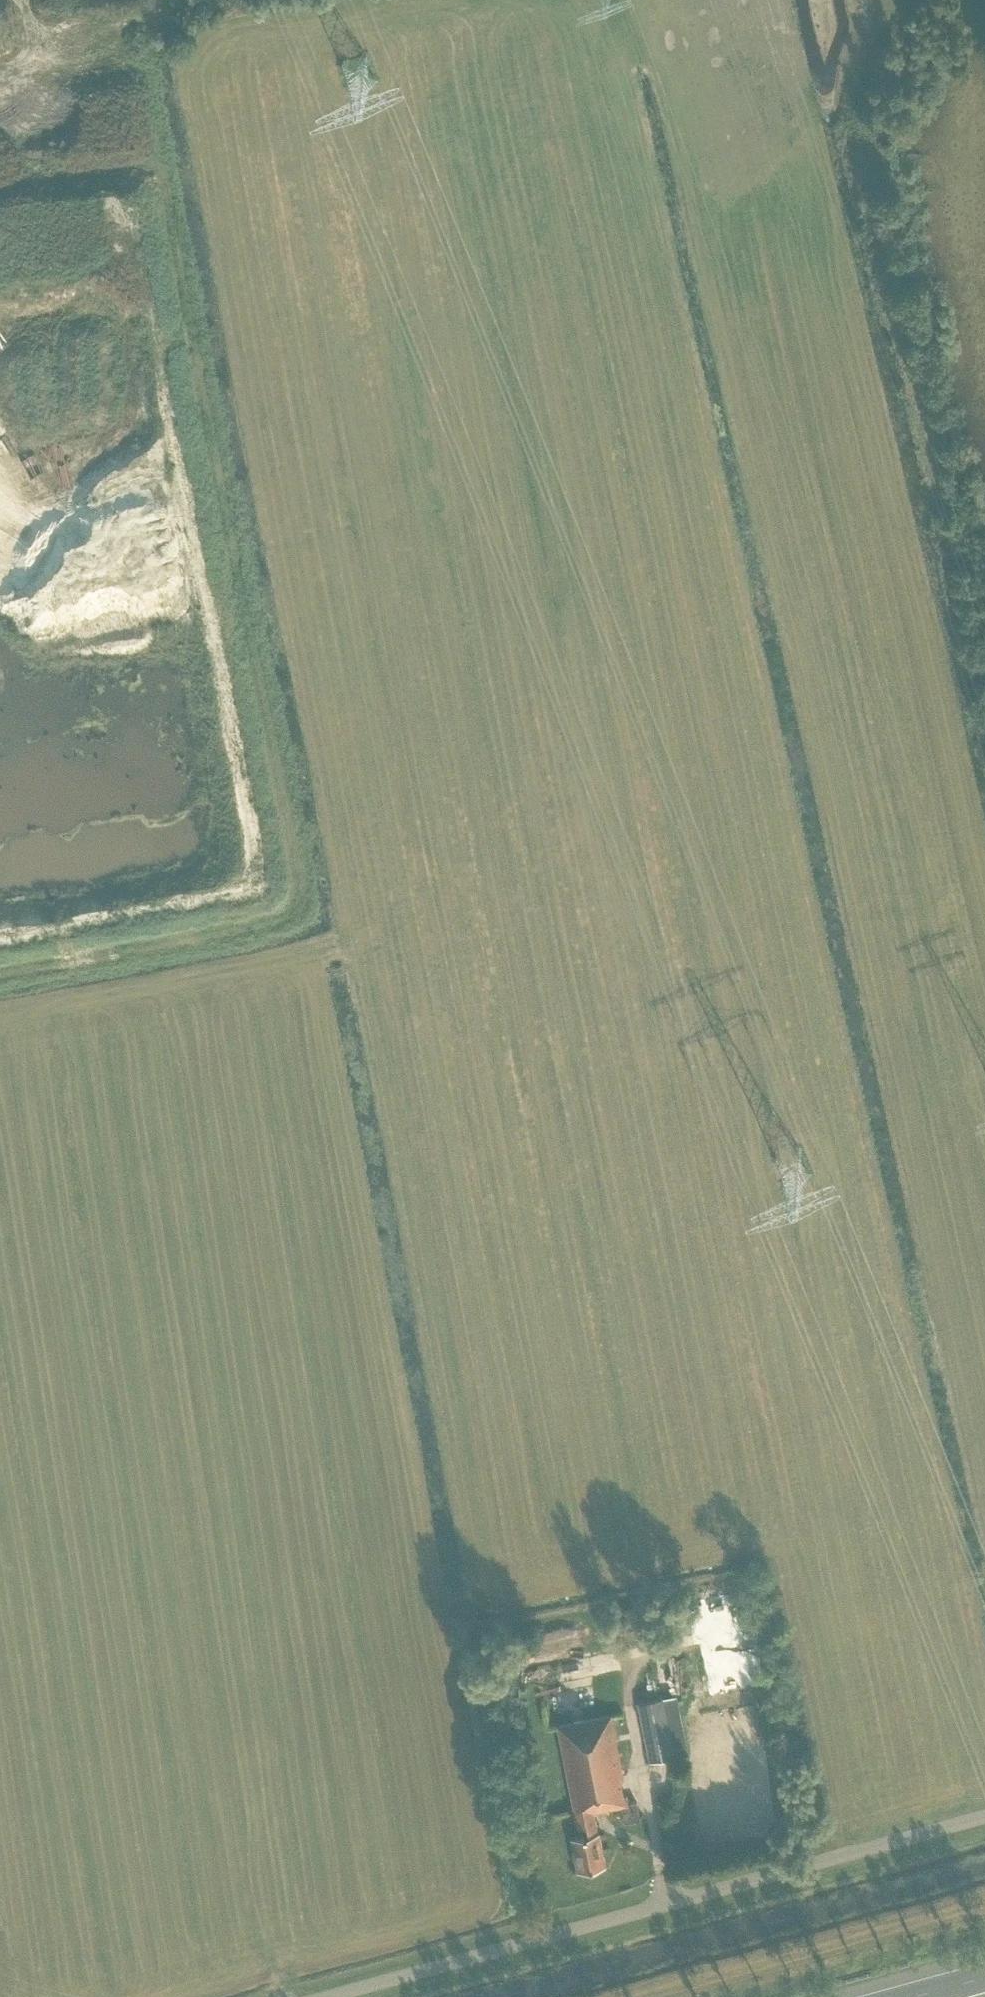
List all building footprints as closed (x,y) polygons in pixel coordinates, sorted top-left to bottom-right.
[(663,1698),(639,1703),(651,1762),(689,1755),(677,1695),(663,1698)] [(574,1815),(592,1811),(620,1806),(623,1822),(639,1819),(635,1802),(627,1803),(610,1715),(557,1725),(574,1815)] [(592,1811),(574,1815),(578,1836),(570,1838),(576,1871),(604,1866),(597,1833),(596,1833),(592,1811)]
